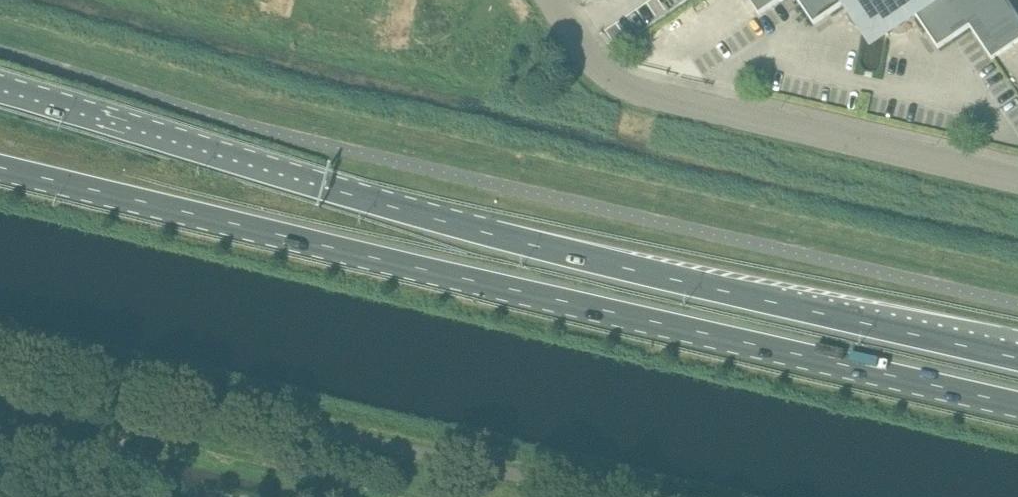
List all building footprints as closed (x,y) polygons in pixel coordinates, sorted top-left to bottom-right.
[(759,15),(781,0),(749,0),(759,15)] [(814,24),(847,2),(865,29),(864,30),(866,31),(868,28),(870,25),(872,24),(876,24),(879,24),(883,26),(885,28),(887,31),(887,35),(889,35),(889,33),(916,15),(938,48),(970,27),(992,60),(1017,42),(1017,18),(1006,0),(798,0),(814,24)]
